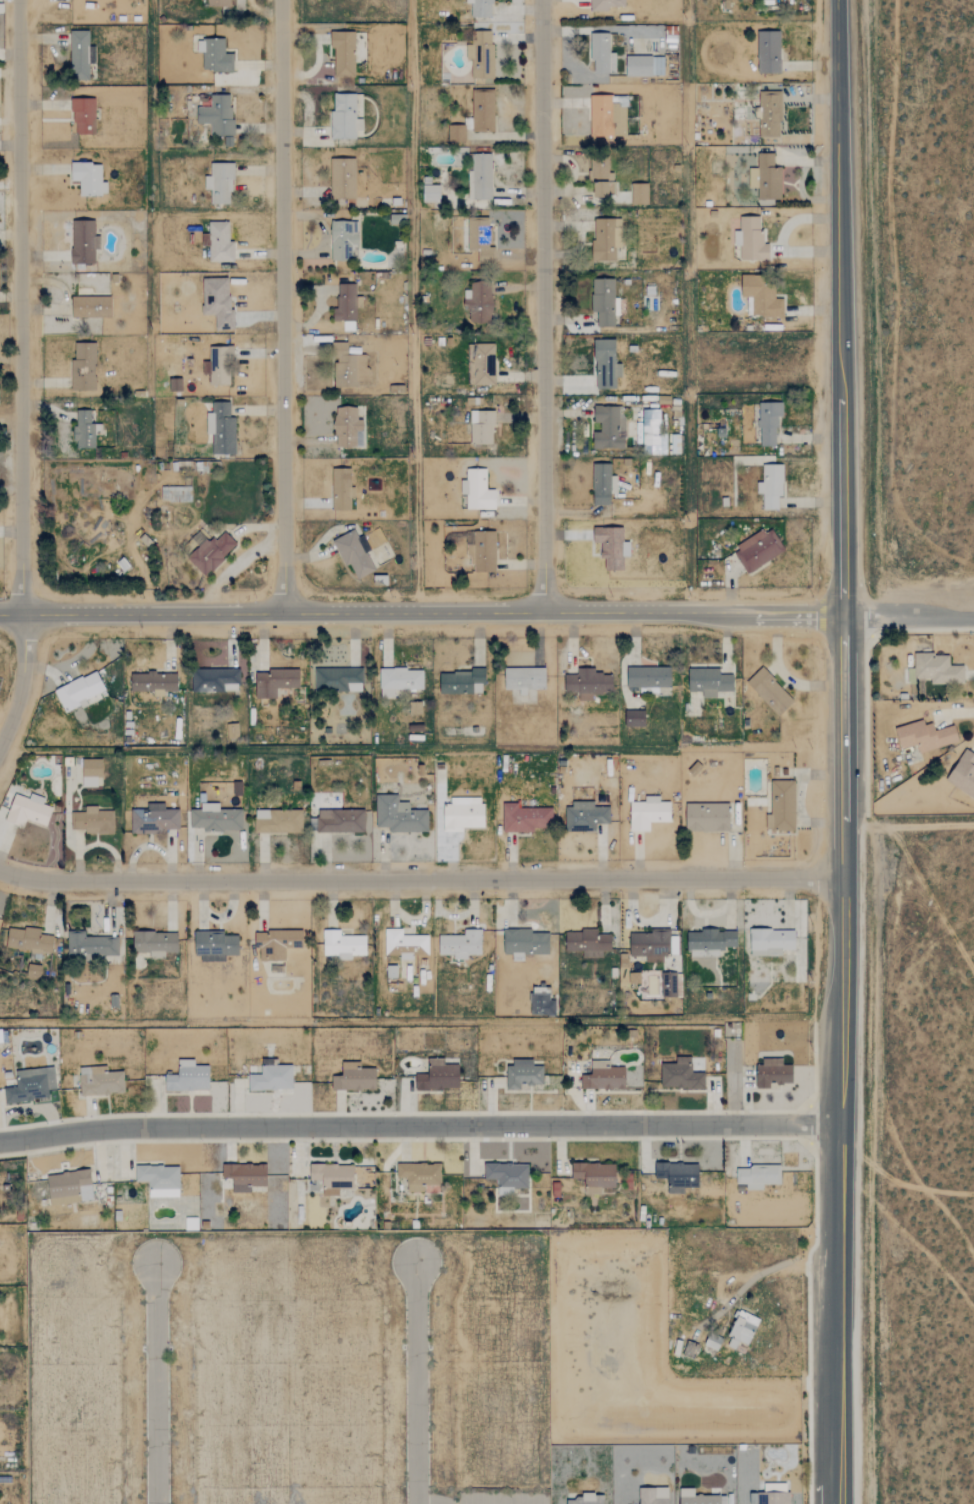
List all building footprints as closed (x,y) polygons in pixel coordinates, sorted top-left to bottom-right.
[(465,4),(471,4),(471,18),(492,18),(492,0),(465,0),(465,4)] [(593,12),(608,12),(608,7),(626,7),(626,0),(593,0),(593,12)] [(609,53),(608,28),(590,28),(591,74),(616,73),(615,53),(609,53)] [(70,79),(89,79),(89,63),(94,63),(94,50),(89,49),(89,31),(70,31),(70,79)] [(355,32),(333,31),(332,76),(354,76),(355,32)] [(472,79),(494,79),(492,31),(473,32),(474,46),(465,46),(466,62),(471,62),(472,79)] [(780,31),(757,32),(758,74),(781,74),(780,31)] [(233,72),(233,54),(224,54),(225,40),(197,40),(197,53),(203,53),(203,71),(233,72)] [(663,58),(654,58),(654,56),(626,57),(626,76),(663,76),(663,58)] [(495,131),(494,91),(472,91),(473,132),(495,131)] [(761,138),(781,138),(780,92),(760,92),(761,138)] [(355,139),(356,131),(362,131),(363,119),(355,119),(356,94),(332,94),(331,139),(355,139)] [(196,124),(211,124),(210,136),(232,137),(232,95),(211,95),(211,108),(197,108),(196,124)] [(626,137),(627,96),(591,96),(590,136),(626,137)] [(94,134),(95,99),(73,99),(72,134),(94,134)] [(465,142),(465,126),(448,125),(448,141),(465,142)] [(491,200),(492,154),(468,154),(467,200),(491,200)] [(749,188),(757,189),(757,200),(781,200),(781,169),(774,169),(774,154),(757,154),(757,168),(749,168),(749,188)] [(609,197),(609,182),(613,182),(613,173),(609,173),(608,158),(589,158),(590,179),(594,179),(594,197),(609,197)] [(355,159),(331,159),(330,199),(355,200),(355,159)] [(101,163),(70,164),(70,182),(79,181),(79,196),(107,196),(106,182),(101,182),(101,163)] [(211,205),(232,204),(232,163),(210,164),(210,177),(204,177),(204,190),(210,190),(211,205)] [(648,184),(632,184),(632,205),(648,205),(648,184)] [(440,185),(423,185),(423,202),(440,203),(440,185)] [(769,261),(769,244),(761,244),(761,217),(740,217),(740,231),(734,231),(734,246),(740,246),(740,261),(769,261)] [(467,219),(467,252),(469,252),(469,269),(479,269),(479,264),(494,264),(494,247),(491,247),(491,227),(488,227),(488,219),(467,219)] [(615,262),(616,247),(621,248),(621,220),(593,219),(592,261),(615,262)] [(72,221),(71,264),(94,264),(94,250),(100,250),(100,236),(94,236),(95,221),(72,221)] [(228,222),(208,222),(209,262),(234,261),(234,241),(229,241),(228,222)] [(358,222),(331,222),(330,261),(351,261),(351,248),(358,248),(358,222)] [(784,299),(774,299),(774,277),(742,276),(741,297),(752,297),(751,317),(783,318),(784,299)] [(215,331),(231,330),(231,278),(202,279),(203,315),(214,315),(215,331)] [(614,279),(591,280),(592,315),(597,315),(597,328),(614,327),(614,316),(619,316),(618,299),(614,299),(614,279)] [(463,311),(469,311),(469,322),(491,323),(492,283),(471,282),(470,300),(464,300),(463,311)] [(356,285),(336,285),(336,322),(344,322),(344,331),(355,331),(355,308),(362,308),(362,297),(356,297),(356,285)] [(111,318),(111,297),(71,298),(72,318),(111,318)] [(616,364),(616,340),(595,340),(595,389),(616,389),(616,378),(621,378),(621,364),(616,364)] [(346,388),(358,388),(358,382),(370,382),(370,369),(366,369),(366,355),(347,356),(347,342),(336,342),(336,365),(346,365),(346,388)] [(71,390),(95,391),(96,344),(72,343),(71,390)] [(494,344),(473,344),(474,386),(495,386),(494,344)] [(210,386),(232,385),(231,347),(209,347),(210,386)] [(182,391),(182,379),(169,379),(169,391),(182,391)] [(206,413),(206,435),(212,435),(212,455),(235,455),(235,417),(229,417),(229,403),(211,403),(211,413),(206,413)] [(777,446),(776,417),(782,417),(782,403),(759,403),(760,447),(777,446)] [(363,447),(362,420),(357,420),(357,407),(334,408),(336,448),(363,447)] [(593,450),(624,449),(624,407),(594,407),(594,424),(600,424),(600,432),(592,432),(593,450)] [(660,410),(642,411),(643,455),(666,455),(666,436),(660,436),(660,410)] [(90,411),(74,411),(75,449),(94,448),(94,436),(101,435),(101,424),(90,424),(90,411)] [(493,446),(494,412),(470,411),(469,444),(493,446)] [(592,464),(593,506),(610,505),(610,494),(617,494),(616,476),(610,476),(610,464),(592,464)] [(763,510),(779,509),(778,497),(783,497),(783,465),(762,465),(763,484),(757,484),(757,494),(763,494),(763,510)] [(352,509),(352,487),(350,487),(350,469),(332,469),(332,508),(352,509)] [(486,470),(466,470),(466,481),(460,480),(460,496),(466,496),(466,510),(495,510),(495,490),(486,490),(486,470)] [(785,550),(770,527),(732,551),(747,575),(785,550)] [(624,528),(594,528),(594,543),(601,543),(601,560),(605,560),(605,571),(623,571),(623,557),(629,557),(629,542),(624,542),(624,528)] [(375,571),(367,553),(371,551),(363,536),(357,539),(353,530),(332,541),(345,567),(350,565),(357,579),(375,571)] [(206,577),(236,544),(224,532),(215,542),(202,531),(192,541),(198,546),(186,560),(206,577)] [(496,532),(474,532),(473,546),(469,546),(468,565),(475,565),(474,572),(495,573),(496,532)] [(914,680),(930,679),(930,685),(964,684),(964,666),(950,667),(949,654),(914,655),(914,680)] [(627,668),(627,688),(671,687),(670,667),(627,668)] [(545,668),(505,669),(505,690),(519,690),(519,697),(527,696),(527,690),(546,689),(545,668)] [(746,683),(778,717),(794,702),(762,668),(746,683)] [(191,692),(238,692),(238,669),(191,670),(191,692)] [(255,699),(276,700),(276,688),(299,689),(299,670),(266,669),(266,674),(255,673),(255,699)] [(315,693),(362,691),(362,669),(314,670),(315,693)] [(394,690),(423,690),(423,669),(380,670),(380,698),(394,698),(394,690)] [(564,676),(565,694),(578,694),(578,702),(592,702),(592,694),(613,694),(612,675),(594,675),(594,669),(577,669),(577,676),(564,676)] [(688,669),(688,693),(702,692),(702,699),(717,698),(716,693),(734,692),(733,675),(720,676),(719,669),(688,669)] [(65,714),(87,704),(85,701),(105,691),(95,671),(54,691),(65,714)] [(440,694),(484,694),(484,671),(439,672),(440,694)] [(177,691),(177,673),(130,674),(130,693),(163,693),(163,691),(177,691)] [(625,728),(645,727),(644,711),(625,711),(625,728)] [(896,727),(900,749),(918,746),(919,753),(959,744),(955,726),(934,731),(933,723),(925,725),(924,721),(896,727)] [(238,738),(238,724),(227,724),(227,739),(238,738)] [(964,750),(947,784),(973,798),(973,755),(964,750)] [(102,778),(102,760),(82,759),(81,787),(96,788),(97,778),(102,778)] [(795,781),(769,781),(768,831),(794,832),(795,781)] [(13,794),(5,822),(23,827),(25,820),(47,826),(52,808),(43,805),(45,798),(30,794),(29,799),(13,794)] [(388,833),(428,832),(427,810),(409,810),(409,803),(398,803),(398,795),(375,796),(376,828),(388,828),(388,833)] [(630,803),(629,832),(649,832),(649,822),(670,823),(671,803),(659,803),(659,797),(644,797),(644,803),(630,803)] [(463,833),(463,829),(484,829),(483,798),(451,798),(451,808),(443,808),(443,833),(463,833)] [(594,802),(572,803),(572,808),(566,808),(566,832),(595,832),(595,824),(610,824),(610,807),(594,808),(594,802)] [(503,833),(534,833),(534,829),(553,829),(552,808),(517,809),(517,803),(502,804),(503,833)] [(730,831),(729,803),(685,804),(686,832),(730,831)] [(179,810),(164,810),(164,804),(147,804),(147,810),(131,810),(131,833),(179,833),(179,810)] [(190,829),(203,828),(203,832),(242,831),(242,809),(219,810),(218,804),(200,804),(200,809),(190,810),(190,829)] [(113,834),(113,811),(97,811),(97,806),(84,807),(85,813),(70,813),(70,830),(84,830),(84,834),(113,834)] [(254,810),(254,833),(301,834),(302,811),(254,810)] [(364,811),(317,810),(316,832),(364,833),(364,811)] [(7,927),(6,949),(30,950),(29,958),(40,959),(41,953),(52,953),(53,936),(40,935),(40,929),(7,927)] [(366,936),(340,935),(340,930),(323,929),(322,955),(337,956),(337,960),(351,960),(351,955),(365,956),(366,936)] [(428,935),(402,936),(402,929),(384,929),(385,955),(399,955),(399,960),(413,960),(413,955),(428,955),(428,935)] [(439,935),(438,955),(453,955),(453,959),(467,959),(467,955),(481,955),(481,930),(463,929),(463,936),(439,935)] [(678,958),(678,936),(670,937),(670,929),(650,929),(650,933),(629,934),(630,957),(647,957),(647,959),(678,958)] [(794,929),(750,929),(750,956),(782,956),(782,950),(795,950),(794,929)] [(302,930),(254,932),(255,949),(259,949),(260,961),(285,961),(285,948),(302,948),(302,930)] [(549,955),(549,931),(504,930),(503,954),(512,954),(512,961),(523,961),(523,954),(549,955)] [(611,935),(597,934),(597,931),(565,930),(565,951),(582,951),(582,957),(602,958),(602,951),(611,951),(611,935)] [(688,931),(689,957),(719,956),(719,949),(737,948),(737,930),(688,931)] [(85,931),(67,931),(67,955),(118,954),(118,936),(85,937),(85,931)] [(196,963),(225,962),(225,956),(239,956),(238,935),(224,936),(224,931),(196,931),(196,963)] [(177,953),(177,932),(133,932),(132,951),(150,952),(150,958),(164,958),(164,953),(177,953)] [(26,978),(40,978),(40,965),(27,964),(26,978)] [(629,984),(640,984),(640,972),(629,973),(629,984)] [(530,1016),(554,1016),(554,995),(530,994),(530,1016)] [(704,1088),(704,1072),(691,1073),(691,1057),(675,1057),(676,1063),(661,1064),(661,1089),(704,1088)] [(165,1091),(209,1090),(209,1065),(194,1066),(194,1059),(178,1060),(178,1074),(165,1074),(165,1091)] [(415,1074),(415,1089),(459,1089),(459,1065),(444,1065),(444,1059),(427,1059),(428,1074),(415,1074)] [(792,1065),(782,1065),(782,1059),(762,1059),(762,1065),(756,1065),(756,1089),(771,1089),(771,1084),(793,1083),(792,1065)] [(542,1066),(533,1066),(533,1060),(512,1060),(512,1066),(506,1066),(506,1090),(521,1090),(521,1084),(542,1084),(542,1066)] [(625,1067),(609,1067),(609,1061),(591,1061),(591,1074),(581,1074),(581,1089),(625,1089),(625,1067)] [(376,1069),(360,1068),(360,1062),(342,1062),(342,1076),(332,1076),(331,1090),(375,1091),(376,1069)] [(292,1089),(292,1065),(261,1066),(261,1074),(248,1074),(248,1090),(292,1089)] [(80,1095),(124,1094),(123,1072),(106,1072),(106,1067),(79,1068),(80,1095)] [(15,1070),(16,1087),(4,1088),(4,1102),(48,1100),(48,1090),(55,1090),(54,1069),(15,1070)] [(441,1185),(440,1163),(396,1164),(397,1178),(407,1178),(407,1193),(425,1193),(425,1186),(441,1185)] [(484,1179),(498,1179),(498,1195),(513,1195),(513,1189),(528,1188),(528,1163),(484,1164),(484,1179)] [(601,1195),(601,1188),(615,1188),(615,1164),(572,1163),(571,1179),(585,1179),(584,1194),(601,1195)] [(698,1188),(698,1164),(655,1163),(655,1179),(668,1179),(668,1194),(684,1194),(684,1188),(698,1188)] [(222,1179),(232,1179),(232,1192),(250,1193),(251,1186),(266,1186),(266,1165),(222,1164),(222,1179)] [(309,1181),(322,1181),(322,1196),(338,1196),(339,1189),(352,1189),(353,1165),(309,1164),(309,1181)] [(148,1198),(179,1197),(178,1165),(135,1167),(135,1182),(148,1181),(148,1198)] [(781,1184),(780,1166),(737,1167),(737,1184),(746,1184),(746,1190),(763,1190),(763,1184),(781,1184)] [(361,1167),(353,1167),(353,1188),(365,1188),(365,1176),(361,1176),(361,1167)] [(50,1206),(93,1200),(89,1169),(46,1175),(50,1206)] [(735,1350),(739,1342),(748,1346),(760,1319),(740,1311),(725,1346),(735,1350)] [(704,1346),(718,1351),(722,1339),(709,1334),(704,1346)] [(790,1492),(786,1492),(786,1484),(764,1484),(764,1495),(758,1494),(758,1503),(790,1503),(790,1492)] [(639,1503),(669,1503),(669,1488),(639,1488),(639,1503)] [(725,1496),(694,1496),(694,1488),(679,1489),(679,1503),(726,1503),(725,1496)] [(603,1494),(581,1495),(581,1500),(566,1500),(566,1503),(603,1503),(603,1494)]
